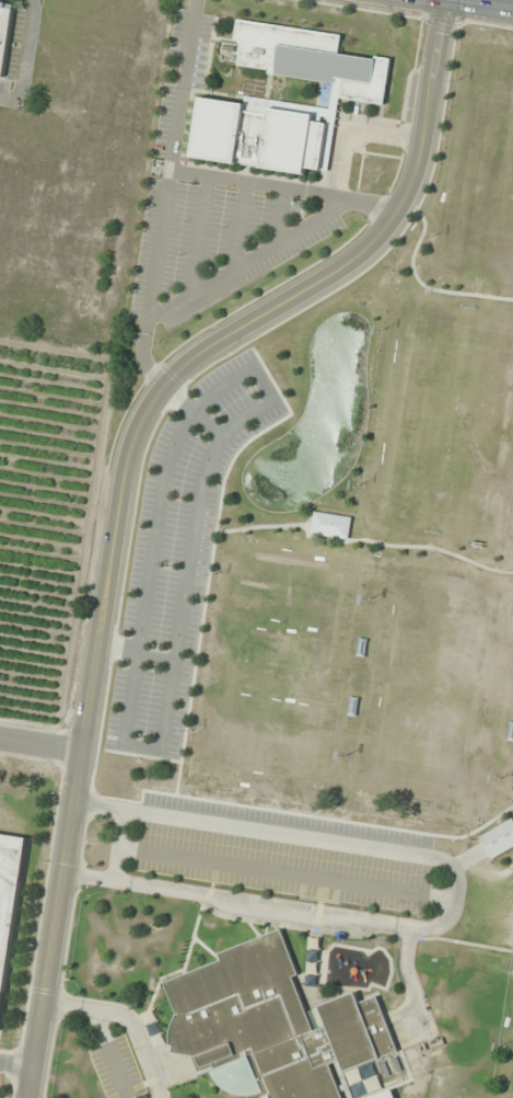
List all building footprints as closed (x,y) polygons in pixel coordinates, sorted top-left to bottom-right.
[(15,3),(0,1),(0,78),(5,78),(15,3)] [(234,38),(237,19),(341,34),(338,54),(374,59),(375,56),(389,58),(383,104),(338,98),(340,78),(335,78),(334,83),(272,73),(273,68),(268,67),(268,69),(236,65),(240,44),(243,44),(243,39),(234,38)] [(200,96),(314,114),(313,119),(328,122),(320,170),(305,168),(304,173),(190,156),(200,96)] [(314,512),(351,517),(348,539),(311,534),(314,512)] [(512,819),(512,820),(512,848),(492,860),(479,837),(512,819)] [(27,835),(0,1018),(0,831),(27,835)] [(328,1063),(343,1097),(248,1097),(247,1096),(242,1096),(236,1095),(229,1093),(223,1088),(218,1084),(214,1079),(211,1074),(209,1068),(213,1067),(212,1065),(197,1071),(191,1055),(172,1052),(173,1044),(168,1044),(168,1034),(168,1030),(172,1021),(175,1014),(163,981),(221,959),(219,953),(279,929),(296,974),(292,975),(313,1030),(326,1026),(318,1006),(353,992),(358,1003),(375,996),(397,1051),(345,1072),(339,1060),(328,1063)]
